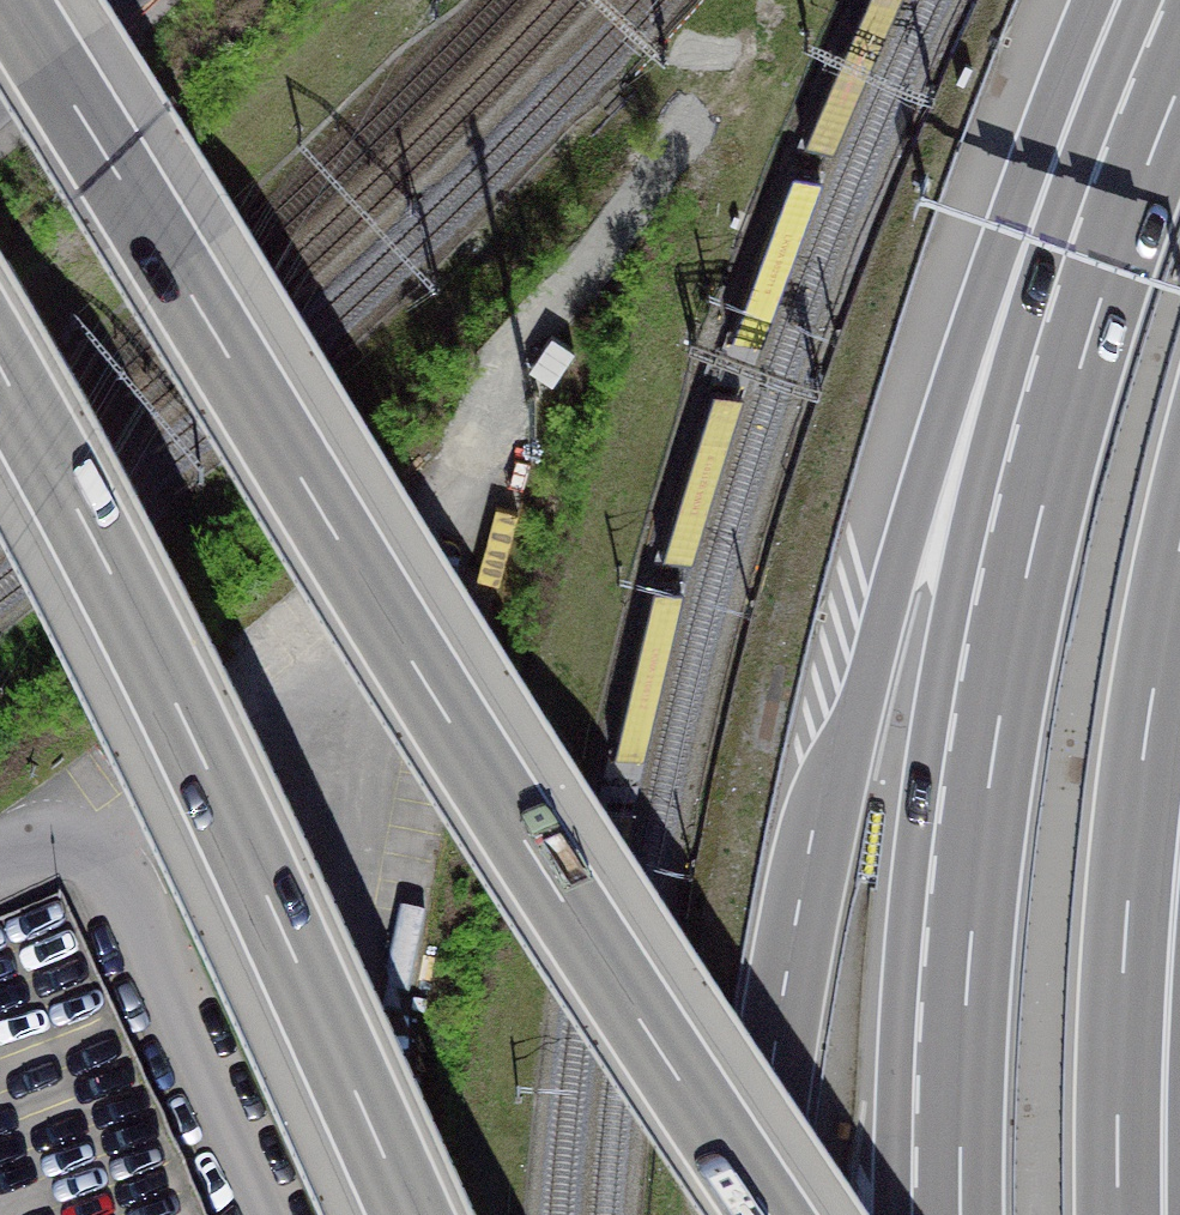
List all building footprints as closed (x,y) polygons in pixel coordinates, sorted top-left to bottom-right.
[(574,350),(551,335),(529,367),(552,383),(574,350)] [(108,983),(0,1031),(83,1214),(212,1214),(108,983)]
